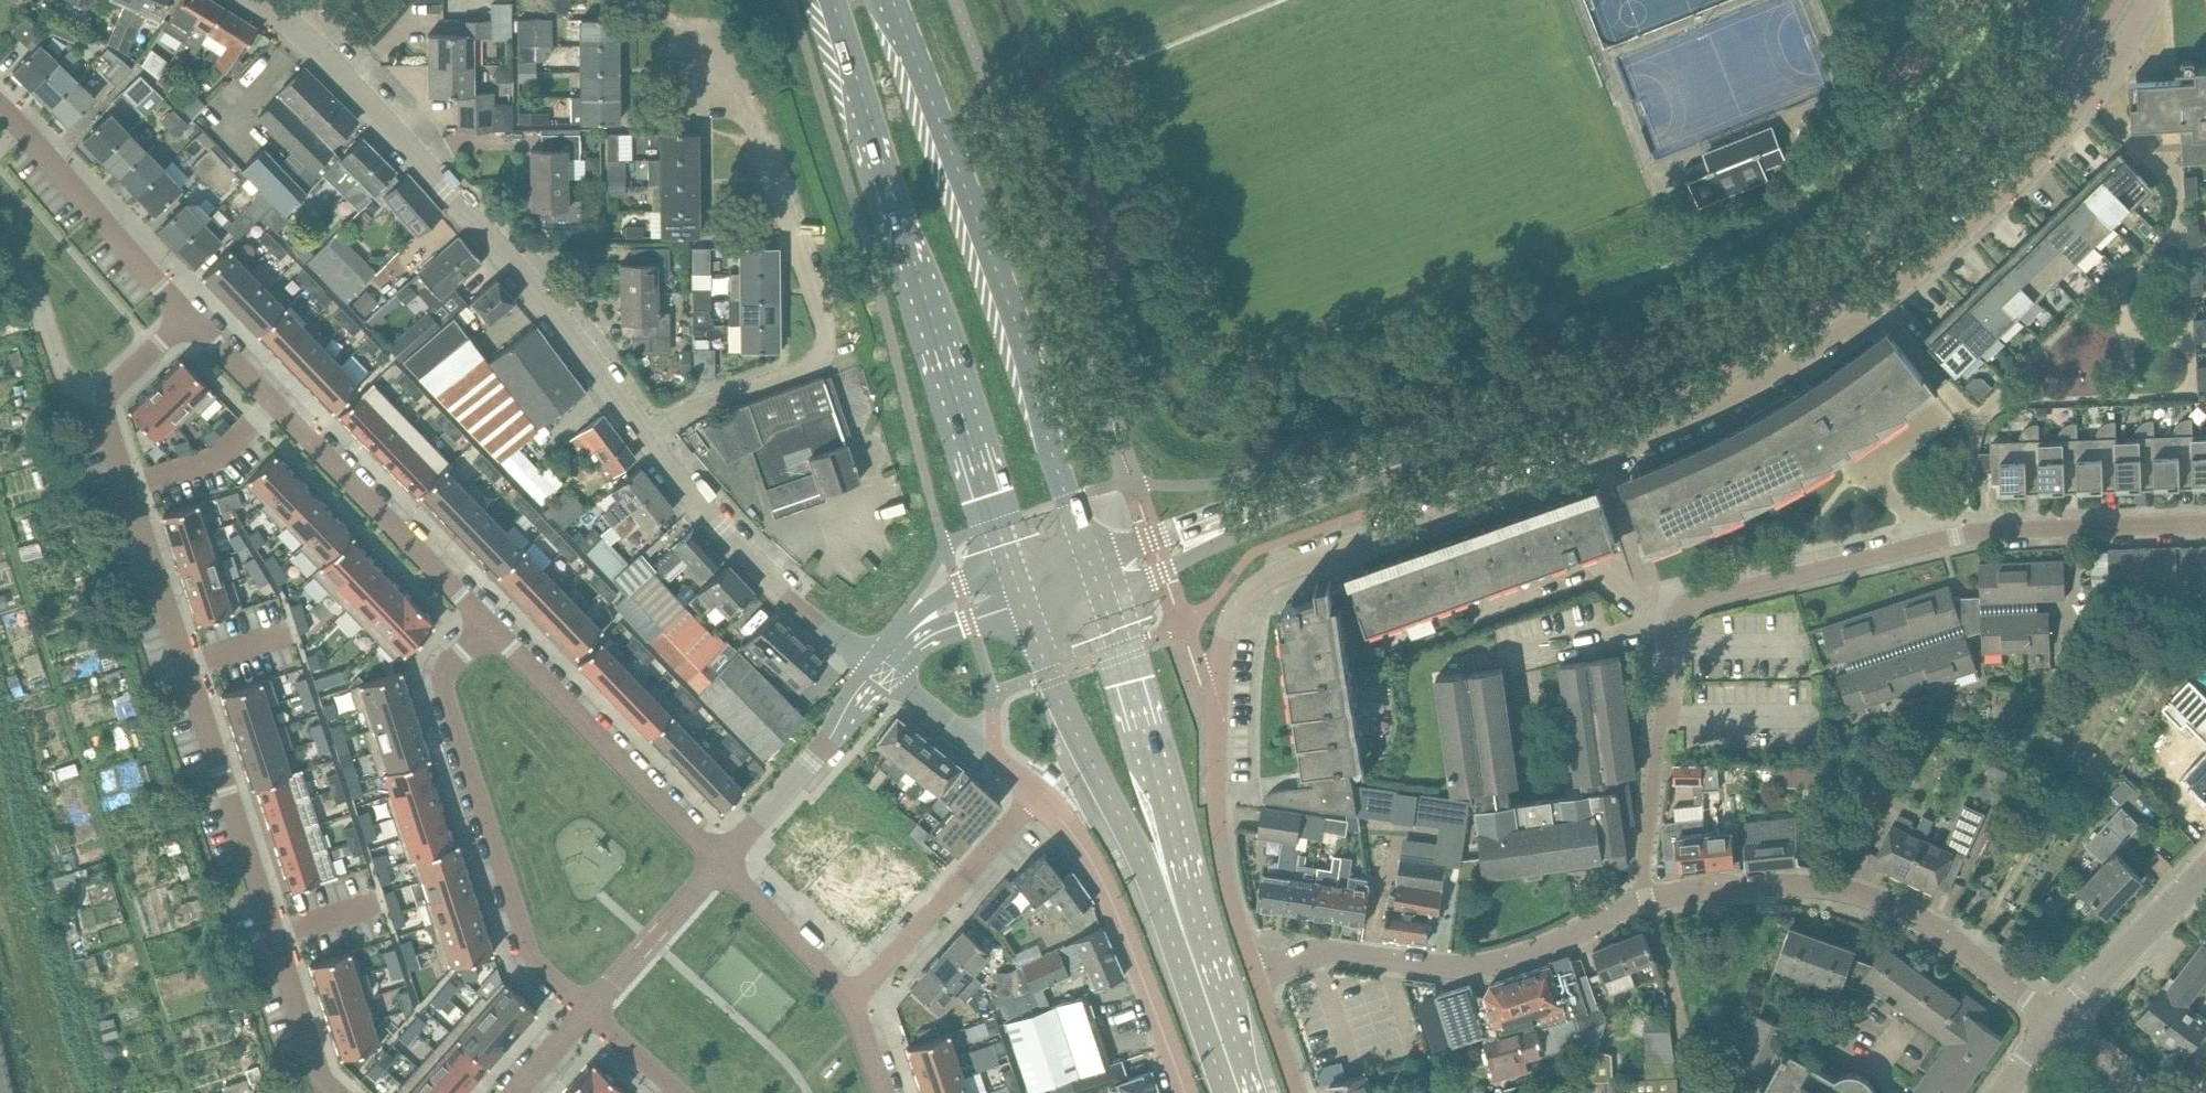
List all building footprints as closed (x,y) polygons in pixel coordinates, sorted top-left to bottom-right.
[(74,0),(73,4),(85,8),(86,4),(90,5),(92,0),(74,0)] [(129,23),(139,0),(121,0),(126,2),(109,42),(119,46),(123,37),(129,23)] [(129,23),(138,27),(145,10),(160,17),(167,0),(139,0),(129,23)] [(193,25),(191,24),(206,0),(182,0),(163,29),(183,41),(193,25)] [(211,0),(206,0),(191,24),(193,25),(183,41),(194,49),(200,40),(202,41),(207,33),(224,8),(211,0)] [(226,45),(224,44),(241,18),(224,8),(207,33),(202,41),(211,46),(206,55),(214,60),(213,63),(214,64),(217,61),(216,60),(226,45)] [(26,45),(40,30),(25,16),(11,31),(26,45)] [(216,62),(214,64),(231,74),(244,63),(237,58),(240,54),(241,55),(257,30),(258,29),(241,18),(224,44),(226,45),(216,60),(217,61),(216,62)] [(581,45),(618,45),(618,30),(616,30),(617,18),(581,19),(581,45)] [(534,46),(533,19),(517,20),(518,46),(534,46)] [(550,19),(533,19),(534,46),(539,46),(550,46),(550,19)] [(430,65),(471,65),(471,36),(492,36),(491,20),(458,20),(458,35),(428,35),(428,37),(430,37),(430,65)] [(78,42),(85,35),(67,27),(63,36),(78,42)] [(99,40),(85,35),(78,42),(95,49),(99,40)] [(119,46),(118,48),(127,54),(127,52),(132,41),(123,37),(119,46)] [(32,88),(57,63),(38,45),(12,71),(23,82),(25,81),(32,88)] [(618,60),(618,45),(581,45),(582,71),(617,71),(617,60),(618,60)] [(534,46),(518,46),(518,72),(534,72),(534,62),(539,62),(544,60),(549,57),(550,54),(550,46),(539,46),(534,46)] [(102,54),(113,65),(104,73),(116,85),(132,68),(121,56),(105,50),(102,54)] [(154,78),(157,80),(163,73),(162,73),(170,62),(151,50),(141,64),(157,75),(154,78)] [(69,51),(57,63),(32,88),(40,96),(39,97),(50,107),(75,81),(65,71),(77,59),(69,51)] [(471,93),(471,65),(430,65),(430,93),(428,93),(428,95),(459,95),(459,131),(492,131),(492,93),(471,93)] [(2176,69),(2177,78),(2129,82),(2132,127),(2180,124),(2183,164),(2205,163),(2205,67),(2176,69)] [(304,69),(281,93),(258,116),(293,151),(276,168),(304,195),(340,157),(330,147),(356,120),(304,69)] [(617,81),(617,71),(582,71),(582,97),(619,96),(619,81),(617,81)] [(518,72),(518,82),(534,82),(534,72),(518,72)] [(173,80),(163,73),(157,80),(168,87),(173,80)] [(140,76),(123,92),(136,105),(153,89),(140,76)] [(94,99),(75,81),(50,107),(60,118),(61,116),(70,124),(94,99)] [(191,95),(180,107),(191,117),(202,106),(191,95)] [(619,96),(582,97),(571,97),(571,123),(618,123),(617,111),(619,111),(619,96)] [(180,117),(173,110),(161,121),(168,129),(180,117)] [(109,114),(83,139),(101,158),(127,133),(109,114)] [(530,115),(519,115),(519,124),(530,124),(548,124),(548,114),(530,115)] [(187,124),(180,117),(168,129),(175,136),(187,124)] [(1778,141),(1773,128),(1705,155),(1706,159),(1684,168),(1690,180),(1689,180),(1692,188),(1699,205),(1767,177),(1763,167),(1785,158),(1778,141)] [(661,144),(661,159),(698,159),(698,144),(696,144),(696,134),(697,132),(649,133),(649,144),(661,144)] [(127,133),(101,158),(119,176),(145,151),(127,133)] [(618,159),(618,133),(607,133),(607,159),(618,159)] [(531,164),(532,179),(567,179),(567,159),(579,159),(579,134),(541,134),(541,150),(530,150),(531,164)] [(342,194),(380,155),(361,137),(323,175),(342,194)] [(208,150),(191,166),(202,178),(209,170),(221,158),(226,154),(226,153),(216,142),(215,143),(208,150)] [(145,151),(119,176),(137,195),(163,170),(145,151)] [(258,189),(273,203),(285,215),(304,195),(276,168),(260,152),(242,170),(241,171),(248,179),(258,189)] [(2133,207),(2153,188),(2119,152),(2099,171),(2133,207)] [(209,170),(202,178),(221,197),(237,181),(241,186),(242,185),(244,183),(248,179),(241,171),(242,170),(226,153),(226,154),(221,158),(209,170)] [(392,174),(396,171),(380,155),(342,194),(358,209),(378,189),(392,174)] [(607,159),(608,185),(625,185),(625,159),(618,159),(607,159)] [(661,159),(648,159),(648,185),(652,185),(697,184),(697,174),(698,174),(698,159),(661,159)] [(163,170),(137,195),(155,213),(181,188),(180,187),(163,170)] [(2080,190),(2081,191),(2114,225),(2133,207),(2099,171),(2080,190)] [(400,183),(392,174),(378,189),(417,234),(440,213),(408,177),(400,183)] [(2184,176),(2185,187),(2197,186),(2196,175),(2184,176)] [(567,198),(567,179),(532,179),(532,194),(531,194),(531,208),(542,208),(542,224),(580,223),(580,198),(567,198)] [(652,185),(652,210),(699,210),(699,195),(697,195),(697,184),(652,185)] [(608,185),(608,195),(625,195),(625,185),(608,185)] [(2197,198),(2197,186),(2185,187),(2186,199),(2197,198)] [(202,223),(177,248),(195,267),(221,242),(219,239),(228,231),(236,239),(236,238),(260,215),(266,210),(273,203),(258,189),(254,193),(253,196),(251,204),(231,223),(227,220),(220,227),(209,216),(202,223)] [(2061,208),(2095,244),(2114,225),(2081,191),(2080,190),(2061,208)] [(272,227),(285,215),(273,203),(266,210),(260,215),(272,227)] [(184,205),(159,229),(177,248),(202,223),(209,216),(197,204),(185,206),(184,205)] [(2042,226),(2043,228),(2076,262),(2095,244),(2061,208),(2042,226)] [(652,210),(651,210),(651,237),(662,237),(698,236),(697,225),(699,225),(699,210),(652,210)] [(2187,223),(2188,235),(2200,234),(2199,222),(2187,223)] [(2023,245),(2057,280),(2076,262),(2043,228),(2042,226),(2023,245)] [(625,237),(643,237),(643,227),(625,227),(625,237)] [(277,242),(267,231),(259,239),(269,249),(277,242)] [(2200,246),(2200,234),(2188,235),(2189,246),(2200,246)] [(408,282),(395,292),(396,293),(402,300),(406,304),(418,294),(416,291),(427,282),(441,298),(454,287),(482,262),(460,236),(419,272),(420,273),(409,283),(408,282)] [(277,242),(269,249),(279,260),(287,252),(277,242)] [(330,242),(309,262),(346,300),(367,280),(330,242)] [(2037,298),(2055,282),(2057,280),(2023,245),(2003,263),(2037,298)] [(710,247),(692,248),(692,258),(692,273),(710,273),(710,257),(710,247)] [(741,273),(778,273),(778,258),(776,258),(777,247),(741,247),(741,273)] [(621,278),(621,293),(657,292),(656,273),(669,273),(669,248),(631,248),(631,264),(620,264),(620,278),(621,278)] [(203,278),(221,296),(249,269),(229,250),(202,276),(203,278)] [(249,269),(221,296),(239,315),(267,288),(277,279),(259,261),(250,270),(249,269)] [(2003,263),(1984,281),(2018,317),(2037,298),(2003,263)] [(314,280),(304,269),(296,277),(306,287),(314,280)] [(2190,271),(2191,282),(2203,281),(2202,270),(2190,271)] [(692,273),(693,290),(693,300),(711,300),(710,273),(692,273)] [(729,273),(730,299),(777,298),(777,288),(778,288),(778,273),(741,273),(729,273)] [(497,279),(466,305),(475,315),(479,312),(488,324),(515,301),(497,279)] [(314,280),(306,287),(316,298),(324,290),(314,280)] [(1965,299),(1967,301),(1999,335),(2018,317),(1984,281),(1965,299)] [(2204,293),(2203,281),(2191,282),(2192,294),(2204,293)] [(239,315),(258,334),(286,307),(267,288),(239,315)] [(621,308),(620,308),(621,321),(632,321),(632,337),(632,354),(670,354),(670,337),(670,312),(657,312),(657,292),(621,293),(621,308)] [(730,299),(728,299),(728,325),(742,324),(779,324),(779,309),(777,309),(777,298),(730,299)] [(1965,299),(1946,318),(1980,353),(1999,335),(1967,301),(1965,299)] [(693,300),(693,309),(711,309),(711,300),(693,300)] [(286,307),(258,334),(276,353),(304,326),(286,307)] [(351,318),(341,307),(333,315),(343,325),(351,318)] [(427,312),(388,346),(401,360),(402,359),(441,326),(428,311),(427,312)] [(497,458),(498,457),(514,445),(586,391),(537,326),(487,363),(457,331),(466,324),(457,313),(441,326),(402,359),(401,360),(497,458)] [(353,336),(361,328),(351,318),(343,325),(353,336)] [(1960,372),(1980,353),(1946,318),(1926,337),(1960,372)] [(2194,330),(2205,329),(2205,318),(2194,318),(2194,330)] [(779,339),(779,324),(742,324),(742,351),(778,350),(777,339),(779,339)] [(304,326),(276,353),(295,372),(322,345),(304,326)] [(2194,330),(2195,341),(2205,341),(2205,329),(2194,330)] [(1756,421),(1749,424),(1713,442),(1677,459),(1640,473),(1624,479),(1624,480),(1625,480),(1650,551),(1699,532),(1746,511),(1790,488),(1833,464),(1847,455),(1863,445),(1877,435),(1892,425),(1906,415),(1920,404),(1936,392),(1889,333),(1890,333),(1889,332),(1875,342),(1844,366),(1811,388),(1796,397),(1756,421)] [(362,344),(372,355),(380,347),(369,337),(362,344)] [(322,345),(295,372),(313,391),(341,364),(322,345)] [(694,378),(715,378),(714,349),(693,349),(694,378)] [(195,409),(194,410),(198,414),(217,396),(181,358),(163,376),(195,409)] [(332,411),(360,384),(341,364),(313,391),(332,411)] [(2198,377),(2205,377),(2205,365),(2197,366),(2198,377)] [(404,372),(396,380),(406,390),(414,383),(404,372)] [(177,427),(194,410),(195,409),(163,376),(146,392),(175,422),(174,423),(177,427)] [(2198,389),(2205,388),(2205,377),(2198,377),(2198,389)] [(393,403),(373,382),(338,416),(358,437),(393,403)] [(406,390),(416,401),(424,393),(414,383),(406,390)] [(661,385),(652,390),(659,402),(672,395),(668,387),(661,385)] [(748,453),(765,515),(826,499),(796,388),(690,417),(697,442),(705,440),(711,463),(748,453)] [(135,430),(143,453),(143,452),(174,423),(175,422),(146,392),(128,410),(142,424),(135,430)] [(377,457),(412,423),(393,403),(358,437),(377,457)] [(443,412),(435,420),(445,430),(453,423),(443,412)] [(613,474),(635,457),(602,414),(569,440),(584,459),(595,450),(613,474)] [(223,417),(213,427),(220,435),(230,425),(223,417)] [(2156,489),(2171,489),(2194,488),(2192,418),(2188,418),(2185,419),(2183,420),(2180,422),(2178,424),(2176,426),(2174,429),(2173,432),(2176,433),(2176,437),(2155,438),(2154,419),(2153,419),(2156,489)] [(2205,487),(2205,436),(2193,437),(2192,418),(2194,488),(2205,487)] [(2117,490),(2133,490),(2156,489),(2153,419),(2150,419),(2147,420),(2144,421),(2142,423),(2139,425),(2137,427),(2136,430),(2135,433),(2138,434),(2138,439),(2116,439),(2116,420),(2115,420),(2117,490)] [(2077,422),(2076,422),(2079,492),(2117,490),(2115,420),(2112,421),(2109,421),(2106,422),(2103,424),(2101,426),(2099,429),(2097,431),(2096,434),(2099,435),(2099,440),(2078,441),(2077,422)] [(2041,493),(2079,492),(2076,422),(2073,422),(2070,423),(2067,424),(2065,425),(2063,428),(2061,430),(2059,433),(2058,436),(2061,437),(2061,441),(2040,442),(2039,423),(2038,423),(2041,493)] [(377,457),(397,477),(432,443),(412,423),(377,457)] [(453,423),(445,430),(455,441),(463,433),(453,423)] [(1980,452),(1976,470),(1992,469),(1993,483),(2001,483),(2001,492),(2001,495),(2041,493),(2038,423),(2036,423),(2035,423),(2033,424),(2032,424),(2030,425),(2029,426),(2027,426),(2026,427),(2025,428),(2023,430),(2022,431),(2022,432),(2021,434),(2020,435),(2020,437),(2023,438),(2023,443),(1991,443),(1992,452),(1980,452)] [(213,427),(202,437),(210,445),(220,435),(213,427)] [(188,441),(175,445),(178,456),(192,451),(188,441)] [(420,495),(420,494),(446,469),(447,470),(452,464),(432,443),(397,477),(417,498),(420,495)] [(556,489),(514,445),(498,457),(541,502),(556,489)] [(482,453),(474,461),(484,472),(492,464),(482,453)] [(245,483),(264,503),(265,504),(295,475),(275,454),(245,483)] [(492,464),(484,472),(494,482),(502,474),(492,464)] [(603,512),(613,524),(656,489),(639,468),(612,490),(619,499),(603,512)] [(447,470),(446,469),(420,494),(420,495),(439,515),(466,489),(447,470)] [(295,475),(265,504),(264,503),(260,507),(281,528),(285,525),(284,524),(314,495),(295,475)] [(1598,488),(1564,500),(1349,576),(1349,578),(1350,577),(1368,629),(1570,558),(1570,556),(1580,553),(1581,554),(1619,541),(1619,539),(1616,541),(1598,490),(1598,488)] [(485,509),(466,489),(439,515),(459,535),(485,509)] [(656,489),(613,524),(622,535),(638,523),(645,532),(673,510),(656,489)] [(563,490),(546,506),(564,527),(585,508),(572,493),(563,490)] [(227,495),(232,509),(242,505),(238,491),(227,495)] [(520,494),(512,501),(522,512),(530,504),(520,494)] [(232,509),(227,495),(217,498),(221,512),(232,509)] [(304,544),(333,515),(314,495),(284,524),(285,525),(303,543),(304,544)] [(171,542),(211,530),(202,502),(162,515),(171,542)] [(522,512),(532,522),(540,514),(530,504),(522,512)] [(478,555),(504,529),(485,509),(459,535),(478,555)] [(540,514),(532,522),(542,532),(550,524),(540,514)] [(304,544),(303,543),(299,547),(319,567),(326,559),(328,561),(350,539),(354,536),(333,515),(304,544)] [(550,524),(542,532),(551,541),(559,534),(550,524)] [(722,559),(694,528),(654,565),(663,575),(682,557),(701,578),(722,559)] [(504,529),(478,555),(497,574),(524,549),(504,529)] [(180,569),(219,556),(211,530),(171,542),(180,569)] [(258,530),(248,536),(256,548),(265,542),(258,530)] [(580,544),(583,547),(600,534),(595,530),(580,544)] [(238,532),(229,538),(237,550),(246,545),(238,532)] [(569,544),(559,534),(551,541),(561,552),(569,544)] [(583,547),(583,548),(612,578),(614,581),(630,565),(610,545),(600,534),(583,547)] [(330,592),(367,556),(350,539),(328,561),(326,559),(319,567),(312,574),(330,592)] [(569,544),(561,552),(571,562),(579,555),(569,544)] [(2176,547),(2108,550),(2108,552),(2109,593),(2112,592),(2141,591),(2204,631),(2204,639),(2205,639),(2205,546),(2176,547)] [(497,574),(517,594),(543,569),(524,549),(497,574)] [(2110,606),(2109,593),(2108,552),(2091,552),(2093,592),(2097,606),(2110,606)] [(271,572),(280,566),(273,554),(263,560),(271,572)] [(228,582),(228,581),(219,556),(180,569),(189,595),(228,582)] [(330,592),(346,609),(383,573),(367,556),(330,592)] [(252,575),(261,569),(253,557),(244,562),(252,575)] [(2066,598),(2064,560),(1979,564),(1980,597),(1953,598),(1949,585),(1822,627),(1833,663),(1845,659),(1849,671),(1837,675),(1849,711),(1977,669),(1966,635),(1982,630),(1982,652),(2051,649),(2049,611),(2036,612),(2036,599),(2066,598)] [(727,565),(688,601),(701,615),(715,601),(729,615),(753,592),(727,565)] [(288,579),(280,566),(271,572),(278,585),(288,579)] [(261,569),(252,575),(259,587),(269,581),(261,569)] [(543,569),(517,594),(536,614),(562,589),(543,569)] [(652,572),(616,604),(646,638),(683,607),(652,572)] [(363,626),(400,590),(383,573),(346,609),(363,626)] [(607,584),(597,574),(589,581),(599,592),(607,584)] [(228,581),(228,582),(189,595),(198,623),(242,608),(233,580),(228,581)] [(1265,798),(1263,800),(1348,812),(1357,813),(1353,787),(1352,780),(1350,768),(1363,766),(1364,775),(1366,775),(1364,764),(1358,720),(1350,669),(1350,663),(1342,612),(1340,597),(1339,587),(1332,589),(1331,581),(1317,583),(1318,593),(1301,599),(1301,601),(1286,603),(1288,613),(1280,614),(1288,671),(1297,729),(1303,772),(1303,775),(1305,786),(1283,789),(1280,789),(1277,790),(1274,791),(1272,793),(1270,794),(1267,796),(1265,798)] [(617,594),(607,584),(599,592),(609,602),(617,594)] [(562,589),(536,614),(556,634),(582,609),(562,589)] [(363,626),(379,643),(416,607),(409,600),(410,599),(403,592),(402,593),(400,590),(363,626)] [(300,603),(290,606),(294,619),(304,616),(300,603)] [(668,621),(648,640),(699,692),(699,693),(737,652),(725,641),(724,642),(687,603),(668,621)] [(379,643),(397,661),(434,625),(431,622),(432,621),(425,614),(424,615),(416,607),(379,643)] [(556,634),(576,655),(602,629),(582,609),(556,634)] [(773,612),(745,642),(773,667),(800,637),(773,612)] [(309,630),(305,616),(294,620),(298,633),(309,630)] [(634,636),(627,643),(637,654),(645,646),(634,636)] [(800,637),(773,667),(800,692),(827,662),(800,637)] [(577,663),(601,688),(624,665),(600,641),(577,663)] [(637,654),(647,664),(655,656),(645,646),(637,654)] [(737,652),(699,693),(765,761),(802,716),(737,652)] [(316,653),(306,656),(310,670),(321,666),(316,653)] [(1464,860),(1463,865),(1462,877),(1527,868),(1528,878),(1540,876),(1538,867),(1586,859),(1588,870),(1628,864),(1622,824),(1634,822),(1627,775),(1636,774),(1619,656),(1560,664),(1577,782),(1582,781),(1583,792),(1561,796),(1561,798),(1548,800),(1548,798),(1529,801),(1530,802),(1516,804),(1516,803),(1511,803),(1508,786),(1518,784),(1502,667),(1473,671),(1473,674),(1467,674),(1467,672),(1437,676),(1453,793),(1479,790),(1481,808),(1476,809),(1483,858),(1464,860)] [(601,688),(625,712),(647,690),(624,665),(601,688)] [(104,674),(107,681),(122,677),(119,670),(104,674)] [(327,675),(331,687),(345,682),(341,670),(327,675)] [(357,711),(362,709),(362,708),(408,693),(401,671),(349,687),(357,711)] [(317,691),(331,687),(327,675),(313,679),(317,691)] [(295,681),(300,695),(310,691),(306,677),(295,681)] [(268,705),(269,706),(279,703),(271,678),(221,694),(229,718),(268,705)] [(2164,708),(2169,713),(2182,726),(2187,721),(2205,739),(2205,696),(2191,681),(2184,688),(2164,708)] [(692,695),(682,684),(674,692),(684,702),(692,695)] [(671,714),(647,690),(625,712),(649,736),(671,714)] [(300,695),(304,708),(315,705),(310,691),(300,695)] [(368,729),(368,730),(415,714),(408,693),(362,708),(362,709),(368,729)] [(702,705),(692,695),(684,702),(694,713),(702,705)] [(327,720),(337,716),(333,702),(322,706),(327,720)] [(236,740),(276,728),(275,726),(269,706),(268,705),(229,718),(236,740)] [(368,729),(363,730),(370,753),(422,736),(415,714),(368,730),(368,729)] [(695,738),(671,714),(649,736),(672,761),(695,738)] [(895,716),(876,741),(889,751),(878,765),(888,773),(918,734),(896,717),(895,716)] [(125,722),(128,731),(139,727),(136,718),(125,722)] [(276,728),(236,740),(244,763),(283,750),(283,751),(294,748),(285,723),(275,726),(276,728)] [(321,723),(310,726),(315,740),(325,736),(321,723)] [(333,741),(344,738),(339,724),(329,728),(333,741)] [(731,751),(739,743),(729,733),(721,741),(731,751)] [(920,775),(939,750),(918,734),(888,773),(897,780),(909,766),(919,774),(920,775)] [(319,753),(330,750),(325,736),(315,740),(319,753)] [(384,774),(384,773),(425,759),(425,760),(429,759),(422,736),(370,753),(378,776),(384,774)] [(344,738),(333,741),(338,755),(348,751),(344,738)] [(672,761),(696,785),(718,763),(695,738),(672,761)] [(749,754),(739,743),(731,751),(741,761),(749,754)] [(290,773),(290,772),(283,751),(283,750),(244,763),(252,787),(256,786),(255,784),(290,773)] [(960,767),(939,750),(920,775),(919,774),(905,792),(914,799),(926,785),(938,795),(939,794),(960,767)] [(425,760),(425,759),(384,773),(384,774),(391,793),(391,794),(432,781),(425,760)] [(2193,772),(2189,776),(2205,792),(2205,759),(2193,772)] [(150,761),(138,765),(142,780),(154,777),(150,761)] [(718,763),(696,785),(721,811),(743,789),(718,763)] [(1675,781),(1675,782),(1699,783),(1701,783),(1701,765),(1697,765),(1675,764),(1675,781)] [(1703,802),(1702,819),(1707,867),(1720,866),(1731,864),(1734,864),(1731,831),(1719,832),(1716,800),(1715,764),(1703,764),(1704,802),(1703,802)] [(1749,764),(1749,784),(1819,787),(1820,767),(1749,764)] [(343,771),(347,784),(358,781),(353,767),(343,771)] [(917,823),(909,833),(930,851),(932,848),(948,862),(956,852),(1001,802),(960,767),(939,794),(953,806),(943,817),(939,821),(929,833),(917,823)] [(302,768),(290,772),(290,773),(255,784),(256,786),(264,812),(311,796),(302,768)] [(327,776),(331,790),(342,786),(337,773),(327,776)] [(2125,779),(2111,794),(2122,804),(2136,790),(2125,779)] [(362,795),(358,781),(347,784),(352,798),(362,795)] [(386,795),(393,817),(439,802),(432,781),(391,794),(391,793),(386,795)] [(346,800),(342,786),(331,790),(336,804),(346,800)] [(1472,803),(1353,787),(1358,815),(1444,826),(1443,832),(1467,835),(1472,803)] [(833,789),(769,860),(819,904),(816,907),(865,951),(929,880),(928,880),(943,863),(910,838),(856,899),(851,894),(853,892),(827,869),(825,871),(820,866),(864,817),(833,789)] [(311,796),(264,812),(273,838),(319,823),(311,796)] [(446,824),(439,802),(393,817),(400,839),(446,824)] [(1949,892),(1950,889),(1964,859),(1965,859),(1986,813),(1964,804),(1956,822),(1960,824),(1948,850),(1925,840),(1928,832),(1927,832),(1906,879),(1934,892),(1936,886),(1949,892)] [(2078,890),(2106,916),(2142,878),(2115,851),(2126,840),(2141,825),(2122,807),(2086,844),(2105,863),(2078,890)] [(1263,873),(1257,907),(1261,908),(1262,911),(1271,913),(1274,910),(1285,911),(1295,849),(1297,835),(1300,813),(1263,808),(1259,837),(1283,840),(1277,875),(1263,873)] [(361,828),(372,824),(367,811),(357,814),(361,828)] [(1300,813),(1297,835),(1324,839),(1325,831),(1327,818),(1300,813)] [(1892,825),(1874,865),(1906,879),(1927,832),(1933,819),(1923,815),(1917,827),(1912,825),(1908,832),(1894,826),(1892,825)] [(1746,842),(1743,842),(1746,870),(1799,865),(1799,864),(1794,816),(1745,822),(1746,842)] [(1327,818),(1325,831),(1346,834),(1348,821),(1327,818)] [(1680,869),(1707,867),(1702,819),(1669,822),(1663,828),(1666,858),(1679,857),(1680,869)] [(273,838),(282,865),(328,849),(319,823),(273,838)] [(372,824),(361,828),(366,841),(376,838),(372,824)] [(452,845),(446,824),(400,839),(407,862),(412,860),(411,859),(453,846),(452,845)] [(348,843),(358,840),(354,826),(343,829),(348,843)] [(1447,863),(1463,865),(1464,860),(1467,835),(1443,832),(1439,862),(1401,856),(1396,895),(1389,894),(1383,934),(1427,941),(1432,915),(1440,916),(1447,863)] [(358,840),(348,843),(352,857),(363,853),(358,840)] [(453,846),(411,859),(412,860),(419,882),(424,881),(423,880),(465,866),(457,843),(452,845),(453,846)] [(291,892),(337,877),(328,849),(282,865),(291,892)] [(1295,849),(1285,911),(1296,913),(1298,917),(1307,918),(1309,915),(1311,915),(1319,867),(1298,864),(1300,850),(1295,849)] [(371,857),(376,871),(386,868),(382,854),(371,857)] [(1005,877),(973,913),(994,932),(1022,910),(1062,879),(1042,854),(1009,880),(1005,877)] [(1319,867),(1311,915),(1313,916),(1315,919),(1324,921),(1326,918),(1338,919),(1348,858),(1334,855),(1332,869),(1319,867)] [(1348,858),(1338,919),(1349,921),(1350,925),(1359,926),(1362,923),(1365,924),(1370,889),(1368,878),(1350,875),(1353,858),(1348,858)] [(424,881),(430,900),(430,901),(472,887),(465,866),(423,880),(424,881)] [(391,881),(386,868),(376,871),(380,885),(391,881)] [(1062,879),(1022,910),(1026,916),(1040,907),(1047,917),(1061,907),(1070,918),(1092,901),(1072,872),(1062,879)] [(167,890),(171,900),(178,898),(174,887),(167,890)] [(432,923),(432,924),(479,909),(472,887),(430,901),(430,900),(425,902),(432,923)] [(390,914),(400,911),(396,897),(385,901),(390,914)] [(432,923),(427,925),(434,947),(486,930),(479,909),(432,924),(432,923)] [(400,911),(390,914),(394,928),(405,924),(400,911)] [(1783,945),(1776,964),(1809,976),(1841,987),(1844,982),(1848,968),(1851,961),(1852,957),(1855,950),(1822,938),(1790,926),(1783,945)] [(1123,976),(1121,971),(1103,928),(1022,966),(1032,991),(1033,990),(1068,974),(1066,969),(1083,962),(1094,989),(1123,976)] [(953,942),(945,950),(972,973),(989,954),(962,929),(951,941),(953,942)] [(493,953),(486,930),(434,947),(441,969),(493,953)] [(1660,974),(1655,958),(1644,930),(1619,940),(1630,968),(1635,984),(1660,974)] [(2138,1021),(2185,1056),(2202,1034),(2205,1036),(2205,1037),(2205,1038),(2205,1020),(2202,1017),(2204,1015),(2200,1012),(2198,1014),(2185,1003),(2205,975),(2205,939),(2203,943),(2175,979),(2156,1005),(2152,1002),(2138,1021)] [(399,943),(404,957),(414,954),(410,940),(399,943)] [(1593,950),(1611,994),(1635,984),(1630,968),(1619,940),(1593,950)] [(1869,967),(1856,986),(1886,997),(1886,996),(1887,996),(1898,980),(1910,964),(1885,945),(1869,967)] [(399,962),(394,948),(384,952),(388,965),(399,962)] [(317,989),(362,974),(361,973),(354,950),(310,965),(317,989)] [(937,957),(927,968),(955,993),(964,1001),(982,982),(972,973),(945,950),(938,958),(937,957)] [(414,954),(404,957),(408,971),(419,967),(414,954)] [(1551,964),(1550,964),(1565,1011),(1587,1005),(1589,1011),(1589,1012),(1599,1009),(1593,989),(1590,981),(1589,979),(1579,982),(1577,976),(1571,957),(1571,958),(1551,964)] [(96,960),(85,963),(88,976),(100,973),(96,960)] [(1848,968),(1844,982),(1856,986),(1869,967),(1851,961),(1848,968)] [(399,962),(388,965),(393,979),(403,975),(399,962)] [(1487,1035),(1483,1036),(1484,1041),(1567,1019),(1573,1018),(1589,1012),(1587,1005),(1565,1011),(1550,964),(1490,983),(1485,994),(1494,1025),(1485,1028),(1487,1035)] [(1886,997),(1881,1003),(1889,1009),(1894,1001),(1911,1014),(1923,998),(1935,981),(1910,964),(1898,980),(1887,996),(1886,996),(1886,997)] [(478,976),(475,965),(461,970),(464,981),(478,976)] [(1011,971),(1012,994),(1012,998),(1033,991),(1033,990),(1032,991),(1022,966),(1017,968),(1017,967),(1011,970),(1011,971)] [(937,1012),(955,993),(927,968),(917,979),(918,980),(911,988),(937,1012)] [(366,971),(361,973),(362,974),(317,989),(325,1011),(369,997),(370,998),(375,996),(366,971)] [(990,988),(990,990),(990,995),(1012,994),(1011,971),(996,972),(996,988),(990,988)] [(449,980),(440,991),(448,998),(458,987),(449,980)] [(486,998),(485,999),(520,1030),(536,1011),(502,980),(486,998)] [(1923,998),(1911,1014),(1935,1031),(1947,1015),(1959,998),(1935,981),(1923,998)] [(1494,1025),(1485,994),(1474,994),(1471,984),(1437,995),(1444,1016),(1439,1017),(1442,1026),(1447,1025),(1453,1045),(1483,1036),(1487,1035),(1485,1028),(1494,1025)] [(397,993),(401,1004),(411,1001),(407,989),(397,993)] [(438,1009),(448,998),(440,991),(430,1001),(438,1009)] [(1033,991),(1012,998),(1012,1010),(1001,1013),(1007,1021),(1040,1009),(1033,991)] [(1947,1015),(1935,1031),(1949,1041),(1951,1038),(1969,1013),(1978,1019),(1986,1008),(1963,992),(1959,998),(1947,1015)] [(482,994),(465,1013),(504,1048),(520,1030),(485,999),(486,998),(482,994)] [(1012,1010),(1012,998),(1012,994),(990,995),(989,995),(1001,1013),(1012,1010)] [(1108,1065),(1085,995),(1040,1009),(1007,1021),(1004,1021),(1028,1092),(1070,1077),(1108,1065)] [(332,1034),(372,1021),(372,1022),(377,1020),(370,998),(369,997),(325,1011),(332,1034)] [(414,1010),(411,1001),(401,1004),(406,1019),(414,1010)] [(1589,1012),(1573,1018),(1578,1033),(1605,1022),(1600,1009),(1599,1009),(1589,1012)] [(228,1013),(233,1031),(243,1028),(238,1010),(228,1013)] [(465,1013),(449,1031),(488,1066),(504,1048),(465,1013)] [(1644,1013),(1644,1030),(1670,1030),(1668,1013),(1644,1013)] [(1969,1013),(1951,1038),(1967,1050),(1983,1061),(2001,1036),(1978,1019),(1969,1013)] [(1874,1089),(1872,1085),(1870,1082),(1867,1079),(1863,1076),(1859,1075),(1855,1074),(1851,1073),(1847,1073),(1843,1074),(1839,1076),(1835,1078),(1787,1050),(1786,1051),(1778,1047),(1786,1024),(1758,1014),(1738,1062),(1766,1073),(1767,1071),(1773,1075),(1762,1092),(1875,1092),(1874,1089)] [(408,1026),(416,1034),(426,1023),(418,1016),(408,1026)] [(994,1017),(984,1021),(989,1034),(999,1031),(994,1017)] [(1567,1019),(1484,1041),(1494,1080),(1529,1071),(1525,1058),(1561,1049),(1561,1048),(1581,1042),(1584,1059),(1595,1060),(1598,1050),(1605,1022),(1578,1033),(1573,1018),(1567,1019)] [(340,1057),(380,1044),(372,1022),(372,1021),(332,1034),(340,1057)] [(416,1034),(408,1026),(398,1037),(407,1044),(416,1034)] [(930,1028),(916,1032),(920,1043),(934,1038),(930,1028)] [(1670,1030),(1644,1030),(1643,1030),(1644,1047),(1672,1045),(1670,1030)] [(433,1049),(472,1083),(488,1066),(449,1031),(433,1049)] [(955,1055),(948,1033),(934,1038),(920,1043),(906,1048),(914,1070),(955,1055)] [(1949,1041),(1933,1063),(1949,1074),(1965,1086),(1983,1061),(1967,1050),(1951,1038),(1949,1041)] [(1002,1039),(992,1043),(996,1057),(1007,1053),(1002,1039)] [(1644,1047),(1645,1063),(1675,1061),(1672,1045),(1644,1047)] [(417,1066),(447,1092),(463,1092),(472,1083),(433,1049),(417,1066)] [(1611,1054),(1598,1050),(1595,1060),(1589,1082),(1613,1081),(1611,1054)] [(376,1062),(384,1069),(394,1059),(386,1051),(376,1062)] [(914,1070),(921,1091),(963,1077),(955,1055),(914,1070)] [(1150,1071),(1127,1080),(1120,1061),(1108,1065),(1070,1077),(1076,1092),(1088,1092),(1093,1091),(1094,1092),(1158,1092),(1150,1071)] [(1677,1077),(1675,1061),(1645,1063),(1646,1079),(1677,1077)] [(384,1069),(376,1062),(367,1072),(375,1080),(384,1069)] [(575,1080),(576,1082),(589,1092),(627,1092),(593,1063),(590,1066),(589,1065),(582,1073),(575,1080)] [(1915,1088),(1922,1092),(1960,1092),(1965,1086),(1949,1074),(1933,1063),(1915,1088)] [(417,1066),(401,1084),(411,1092),(447,1092),(417,1066)] [(1002,1072),(1006,1085),(1017,1082),(1012,1068),(1002,1072)] [(1367,1072),(1331,1082),(1335,1092),(1375,1092),(1367,1072)] [(963,1077),(921,1091),(922,1092),(969,1092),(963,1077)] [(1633,1080),(1634,1092),(1653,1092),(1678,1091),(1677,1077),(1646,1079),(1633,1080)] [(576,1082),(575,1080),(564,1092),(589,1092),(576,1082)] [(2044,1081),(2036,1092),(2061,1092),(2044,1081)] [(1009,1092),(1021,1092),(1017,1082),(1006,1085),(1009,1092)] [(393,1092),(411,1092),(401,1084),(393,1092)]
